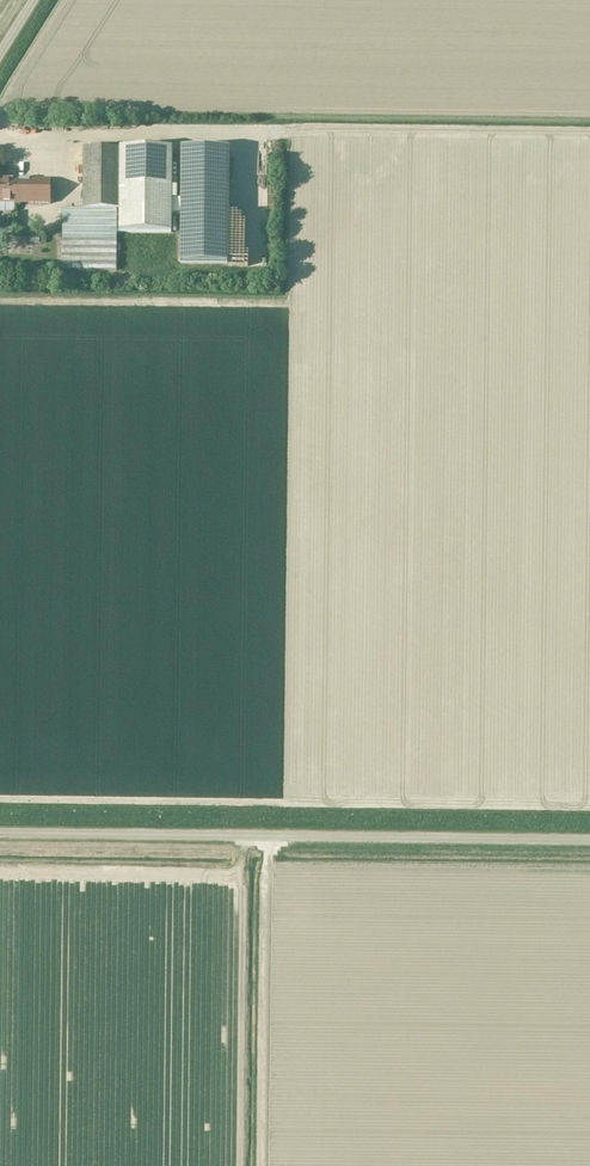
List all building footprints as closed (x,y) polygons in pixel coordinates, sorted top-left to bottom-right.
[(171,150),(160,150),(83,149),(83,210),(62,210),(61,271),(116,271),(116,210),(119,210),(119,233),(171,234),(171,216),(171,215),(171,201),(171,195),(177,195),(177,179),(171,179),(171,150)] [(181,201),(171,201),(171,215),(180,215),(180,265),(227,266),(228,150),(181,150),(181,201)] [(50,205),(50,181),(29,180),(19,180),(0,180),(0,204),(50,205)] [(55,282),(55,276),(45,276),(44,292),(64,292),(65,283),(55,282)]
